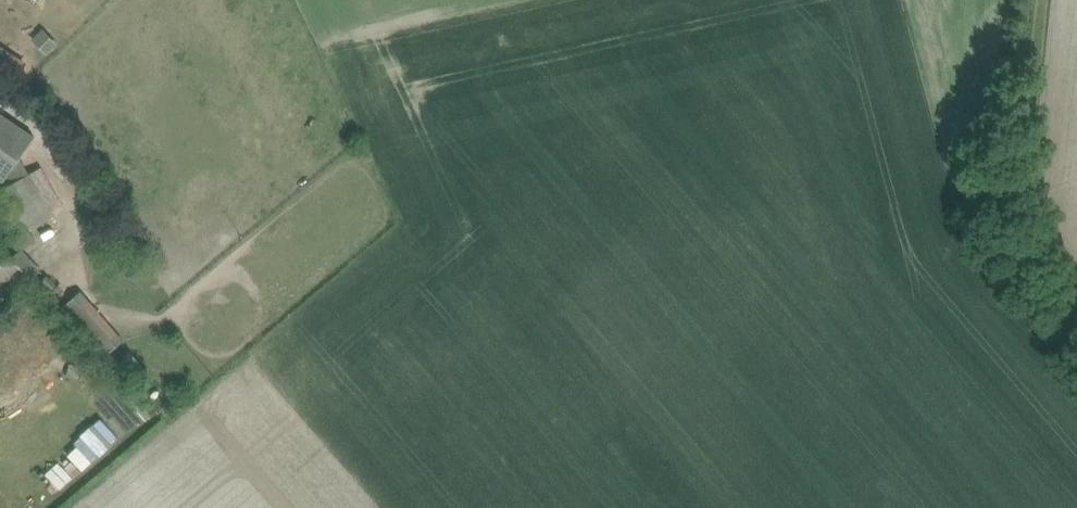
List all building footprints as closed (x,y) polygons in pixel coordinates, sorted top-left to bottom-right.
[(42,28),(32,37),(46,52),(55,43),(42,28)] [(4,183),(36,137),(0,113),(0,180),(4,183)] [(11,241),(54,216),(52,211),(62,206),(41,166),(0,188),(0,221),(11,241)] [(22,270),(0,245),(0,290),(22,270)] [(54,287),(45,278),(39,284),(47,293),(54,287)] [(123,341),(81,292),(62,308),(104,356),(123,341)]
